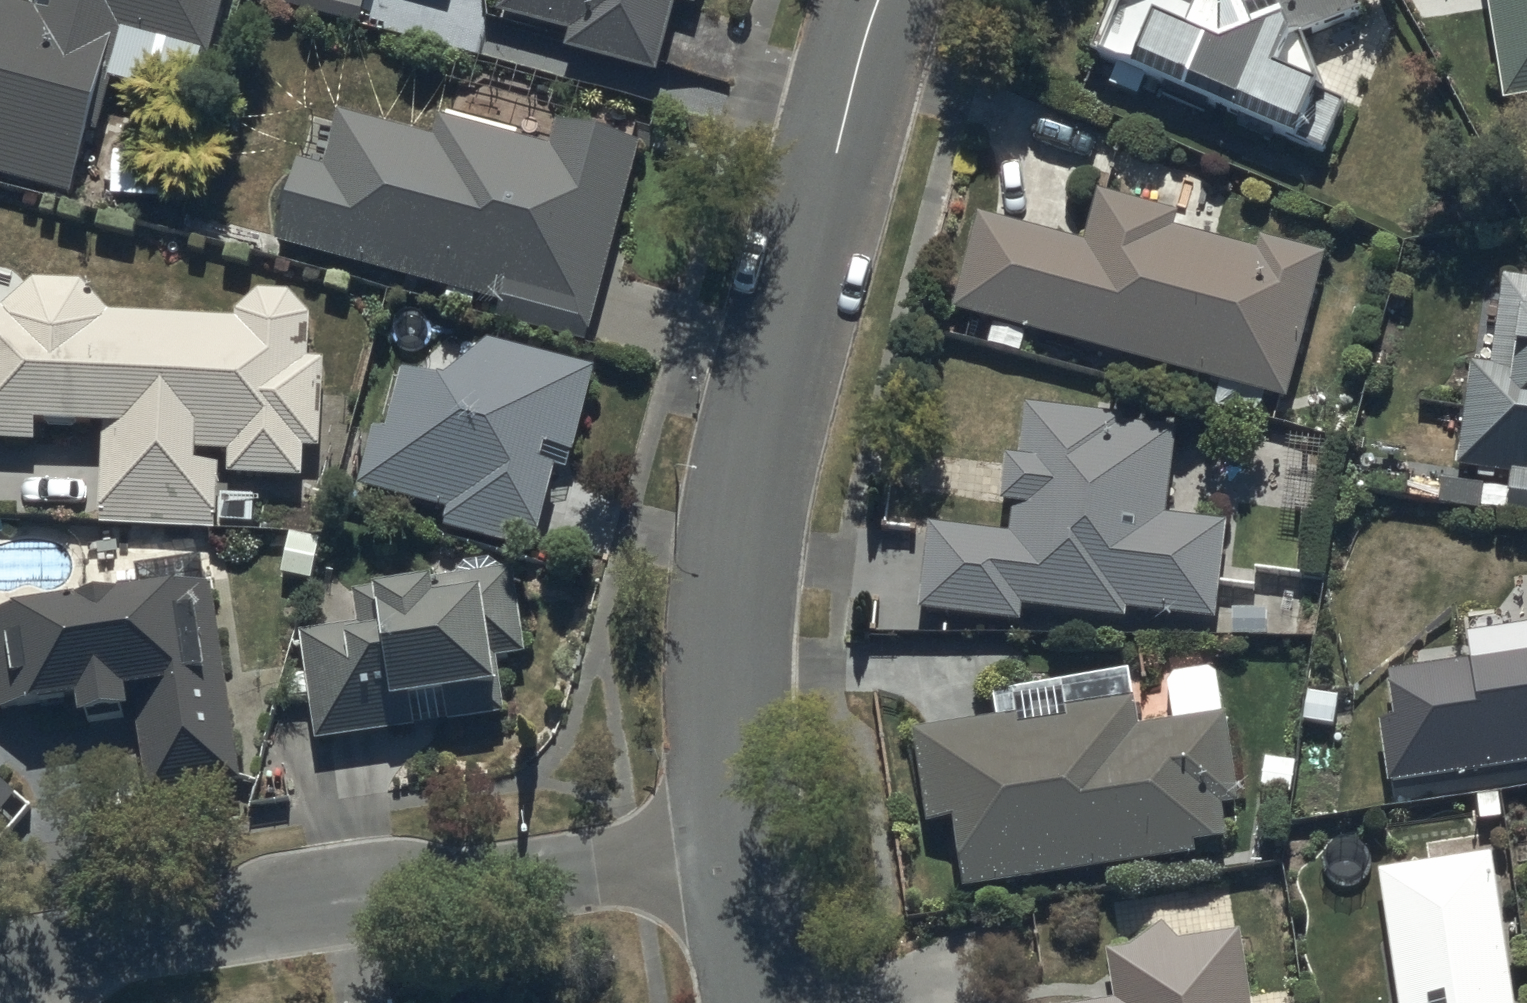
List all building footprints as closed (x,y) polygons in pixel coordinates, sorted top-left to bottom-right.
[(45,11),(6,0),(0,0),(0,176),(65,194),(83,130),(91,133),(108,73),(142,82),(152,45),(204,60),(221,0),(48,0),(45,11)] [(358,8),(360,0),(327,0),(358,8)] [(562,41),(655,67),(674,0),(499,0),(498,7),(566,26),(562,41)] [(1090,48),(1113,57),(1105,77),(1135,89),(1140,76),(1187,95),(1189,88),(1236,107),(1232,116),(1298,143),(1300,138),(1323,147),(1343,98),(1324,90),(1300,28),(1359,5),(1357,0),(1109,0),(1090,48)] [(1501,96),(1526,92),(1526,0),(1486,0),(1501,96)] [(323,160),(296,153),(275,235),(496,291),(491,310),(589,335),(640,135),(552,113),(546,137),(439,109),(434,130),(338,105),(323,160)] [(949,301),(996,314),(989,338),(1019,347),(1026,322),(1285,393),(1324,251),(1260,234),(1256,246),(1173,223),(1177,209),(1095,187),(1081,237),(975,208),(949,301)] [(1503,269),(1490,359),(1470,357),(1455,459),(1510,467),(1505,503),(1526,506),(1526,273),(1503,269)] [(0,302),(0,435),(36,438),(38,411),(102,415),(98,519),(218,525),(222,468),(301,471),(303,444),(318,444),(322,352),(307,350),(308,308),(290,286),(257,283),(233,303),(234,313),(106,304),(78,274),(31,273),(0,302)] [(445,507),(441,520),(527,544),(551,461),(565,465),(594,364),(485,334),(443,367),(400,365),(383,419),(375,416),(355,478),(445,507)] [(1017,615),(1019,599),(1122,612),(1123,604),(1210,615),(1222,518),(1160,510),(1172,419),(1024,401),(1018,451),(1003,449),(998,495),(1010,496),(1006,526),(929,517),(919,603),(1017,615)] [(512,563),(503,564),(487,555),(464,558),(454,572),(429,576),(428,571),(370,580),(371,584),(351,587),(356,619),(297,628),(313,737),(504,708),(495,650),(525,646),(512,563)] [(0,603),(0,692),(71,681),(73,704),(132,696),(144,789),(240,776),(210,581),(178,570),(13,595),(0,603)] [(1389,778),(1526,758),(1526,624),(1469,630),(1471,654),(1390,662),(1395,716),(1383,717),(1389,778)] [(1172,715),(1218,708),(1211,663),(1165,670),(1172,715)] [(995,709),(909,722),(924,818),(953,814),(964,884),(1197,849),(1195,838),(1225,834),(1219,799),(1239,796),(1225,707),(1218,708),(1172,715),(1138,720),(1130,666),(992,687),(995,709)] [(14,788),(0,776),(0,804),(14,788)] [(1493,852),(1379,869),(1399,1002),(1515,1002),(1493,852)] [(1111,993),(1042,1002),(1253,1002),(1241,925),(1177,935),(1162,918),(1130,941),(1104,946),(1111,993)]
